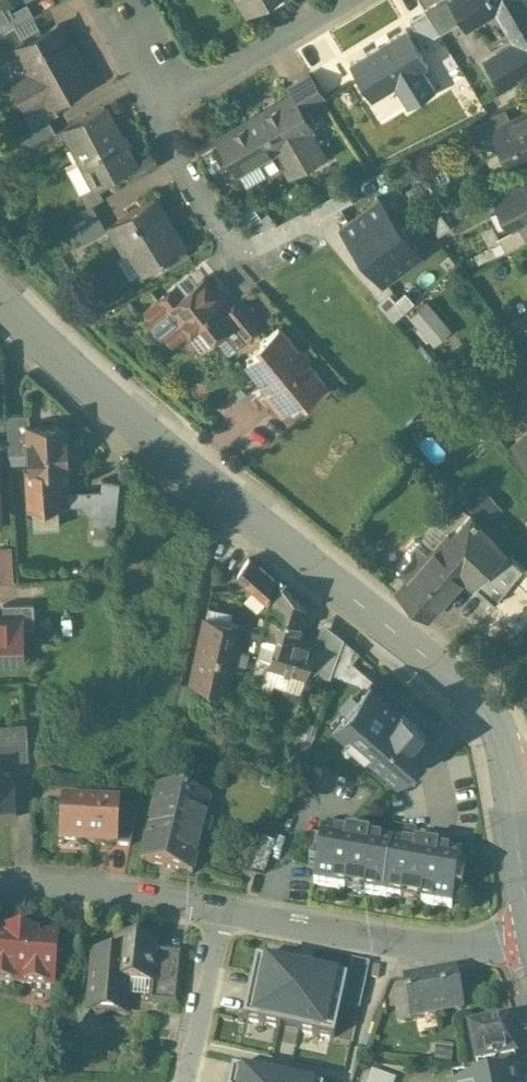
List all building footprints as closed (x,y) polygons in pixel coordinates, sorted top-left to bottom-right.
[(13,13),(9,5),(6,0),(0,0),(0,20),(13,13)] [(245,13),(258,8),(253,0),(237,0),(245,13)] [(426,10),(440,32),(440,33),(463,20),(452,0),(443,0),(434,5),(426,10)] [(524,0),(452,0),(463,20),(467,27),(496,10),(515,42),(486,59),(502,86),(526,72),(526,5),(524,0)] [(417,16),(410,20),(423,42),(440,32),(426,10),(417,16)] [(0,35),(0,57),(17,48),(43,33),(37,22),(34,16),(0,35)] [(43,33),(17,48),(29,69),(10,80),(27,109),(45,98),(48,104),(53,101),(85,83),(91,79),(73,48),(70,50),(56,25),(43,33)] [(427,64),(405,29),(351,63),(373,99),(395,86),(407,105),(439,85),(426,64),(427,64)] [(309,72),(286,86),(291,94),(292,93),(302,110),(324,97),(309,72)] [(302,110),(292,93),(291,94),(218,137),(238,170),(258,158),(275,148),(285,165),(290,174),(324,154),(308,128),(311,126),(302,110)] [(44,103),(22,116),(28,129),(49,117),(56,114),(52,106),(47,108),(44,103)] [(135,162),(104,105),(65,126),(87,166),(88,166),(97,182),(135,162)] [(492,129),(509,163),(515,160),(515,161),(523,156),(526,154),(526,111),(517,116),(492,129)] [(28,129),(20,133),(28,147),(57,131),(54,125),(49,117),(28,129)] [(213,134),(193,145),(198,154),(218,143),(213,134)] [(275,148),(258,158),(266,172),(271,173),(285,165),(275,148)] [(210,152),(198,158),(205,170),(217,164),(210,152)] [(432,175),(410,184),(423,215),(445,207),(432,175)] [(495,198),(509,223),(526,213),(525,209),(526,208),(526,187),(524,181),(523,181),(524,182),(495,198)] [(155,197),(117,220),(133,246),(129,248),(143,271),(185,246),(155,197)] [(401,225),(379,197),(340,227),(361,255),(401,225)] [(91,203),(70,215),(85,240),(106,228),(98,215),(91,203)] [(423,255),(401,225),(361,255),(383,285),(423,255)] [(518,227),(499,237),(501,240),(506,250),(525,239),(518,227)] [(501,240),(492,244),(498,254),(506,250),(501,240)] [(228,307),(204,277),(166,308),(157,298),(156,299),(157,300),(165,310),(175,303),(185,315),(180,319),(188,330),(203,347),(231,323),(237,318),(228,307)] [(262,323),(240,297),(228,307),(237,318),(231,323),(244,338),(262,323)] [(175,303),(165,310),(157,300),(144,310),(152,319),(149,321),(161,337),(164,334),(171,343),(172,342),(172,343),(188,330),(180,319),(185,315),(175,303)] [(446,324),(427,302),(411,316),(430,338),(446,324)] [(326,385),(278,327),(260,342),(264,347),(247,361),(263,380),(252,389),(260,400),(268,393),(283,412),(291,405),(295,410),(326,385)] [(29,413),(7,414),(9,453),(30,452),(28,426),(30,426),(29,413)] [(30,426),(28,426),(30,452),(31,468),(26,468),(29,509),(34,509),(33,492),(60,491),(59,467),(68,467),(67,438),(69,438),(69,431),(66,431),(66,428),(61,424),(30,426)] [(516,443),(526,456),(526,434),(516,443)] [(119,480),(102,478),(98,515),(115,516),(119,480)] [(60,491),(33,492),(34,509),(35,527),(59,525),(59,506),(67,506),(66,491),(60,491)] [(476,506),(486,520),(505,506),(494,493),(476,506)] [(522,567),(470,512),(451,534),(449,532),(434,548),(465,576),(464,577),(494,603),(522,567)] [(420,540),(414,540),(406,548),(407,555),(397,567),(396,573),(405,581),(432,550),(420,540)] [(0,579),(17,578),(15,542),(0,543),(0,579)] [(405,581),(396,591),(428,618),(464,577),(465,576),(434,548),(432,550),(405,581)] [(249,586),(242,595),(264,613),(275,580),(249,557),(236,575),(249,586)] [(488,611),(516,636),(526,623),(526,572),(522,567),(494,603),(488,611)] [(278,583),(264,629),(258,654),(270,658),(268,663),(305,675),(315,643),(298,638),(308,608),(278,583)] [(33,602),(3,603),(3,618),(19,617),(21,617),(21,619),(21,626),(35,625),(33,602)] [(0,618),(0,660),(20,660),(21,660),(23,660),(23,658),(22,658),(21,626),(21,619),(21,617),(19,617),(3,618),(0,618)] [(240,628),(205,620),(199,648),(234,656),(240,628)] [(234,656),(199,648),(193,677),(227,685),(234,656)] [(400,706),(370,680),(331,724),(345,736),(343,737),(364,755),(365,753),(397,781),(435,736),(422,725),(424,723),(401,704),(400,706)] [(316,701),(306,697),(298,718),(309,722),(316,701)] [(26,724),(10,724),(11,759),(28,758),(26,724)] [(172,778),(162,775),(159,786),(169,788),(172,778)] [(16,816),(15,781),(0,782),(0,817),(16,816)] [(169,788),(159,786),(142,858),(191,870),(208,797),(169,788)] [(116,802),(63,799),(62,841),(114,844),(114,843),(116,804),(116,802)] [(129,805),(116,804),(114,843),(130,844),(136,815),(129,805)] [(369,837),(346,833),(345,834),(323,830),(320,844),(316,867),(316,868),(314,882),(348,888),(348,887),(361,889),(361,890),(382,894),(392,842),(369,838),(369,837)] [(438,849),(415,845),(414,846),(392,842),(382,894),(404,898),(404,896),(418,899),(417,900),(451,906),(455,885),(461,854),(438,850),(438,849)] [(0,931),(0,983),(55,988),(59,936),(0,931)] [(116,955),(93,953),(89,1000),(106,1002),(105,1010),(125,1012),(128,980),(152,982),(155,947),(156,945),(118,941),(116,955)] [(182,951),(156,949),(156,947),(155,947),(152,982),(128,980),(152,983),(150,1001),(177,1004),(182,951)] [(350,978),(257,959),(244,1021),(337,1041),(350,978)] [(456,967),(404,977),(406,989),(411,1015),(463,1006),(456,967)] [(406,989),(395,991),(394,1001),(398,1018),(411,1015),(406,989)] [(345,1009),(339,1035),(353,1039),(359,1012),(345,1009)] [(508,1019),(469,1027),(476,1061),(464,1064),(467,1081),(486,1077),(518,1071),(508,1019)] [(372,1068),(366,1081),(395,1081),(397,1077),(372,1068)] [(234,1071),(231,1081),(285,1081),(234,1071)] [(470,1081),(525,1081),(523,1072),(470,1081)]
